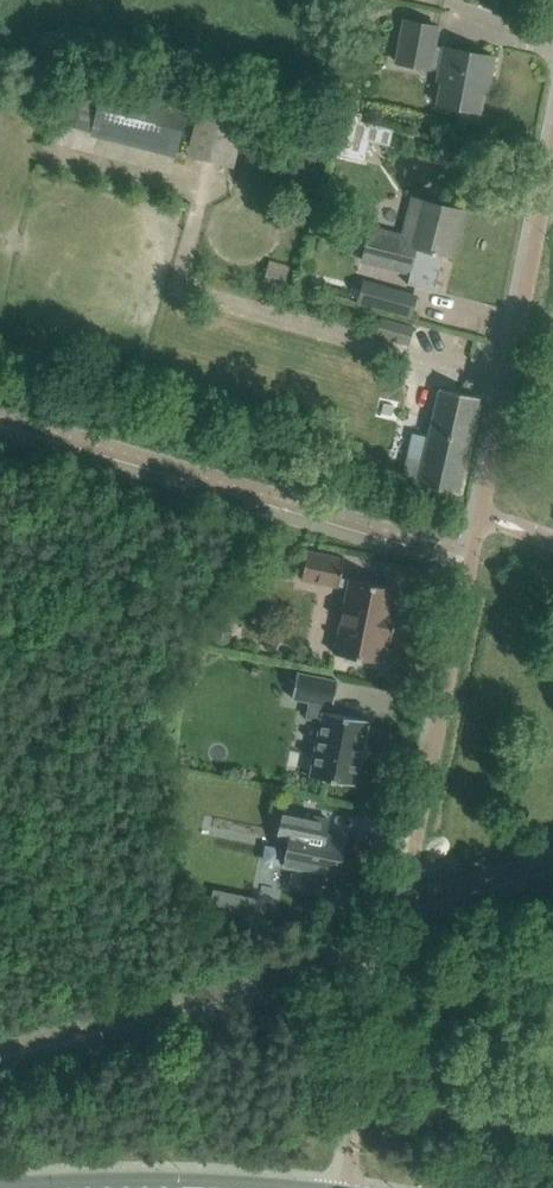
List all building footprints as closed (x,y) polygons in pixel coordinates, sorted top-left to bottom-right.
[(444,46),(434,45),(437,26),(404,19),(396,61),(440,70),(438,79),(442,80),(438,103),(478,111),(484,82),(488,83),(493,56),(444,46)] [(84,82),(73,125),(92,130),(97,113),(113,117),(121,88),(104,84),(104,87),(84,82)] [(200,109),(188,155),(236,168),(251,108),(203,95),(200,109)] [(387,154),(390,129),(361,126),(359,151),(387,154)] [(371,227),(363,259),(410,271),(407,283),(434,290),(444,252),(455,241),(463,210),(425,201),(415,239),(371,227)] [(267,264),(262,279),(283,285),(287,270),(267,264)] [(361,310),(413,316),(417,287),(365,281),(361,310)] [(439,387),(428,436),(413,432),(403,476),(418,479),(417,483),(457,492),(479,396),(439,387)] [(347,588),(334,653),(346,655),(348,662),(362,664),(366,659),(379,662),(384,636),(390,638),(395,615),(389,614),(394,587),(349,578),(349,579),(340,577),(344,558),(307,550),(301,578),(347,588)] [(292,697),(310,701),(307,717),(321,719),(309,775),(354,784),(367,720),(324,711),(325,704),(332,705),(337,680),(297,672),(292,697)] [(284,809),(277,839),(289,841),(284,865),(293,867),(289,884),(315,889),(318,872),(335,875),(336,875),(344,838),(324,834),(325,831),(318,829),(321,818),(327,819),(328,818),(284,809)] [(212,890),(209,906),(230,911),(233,894),(212,890)]
